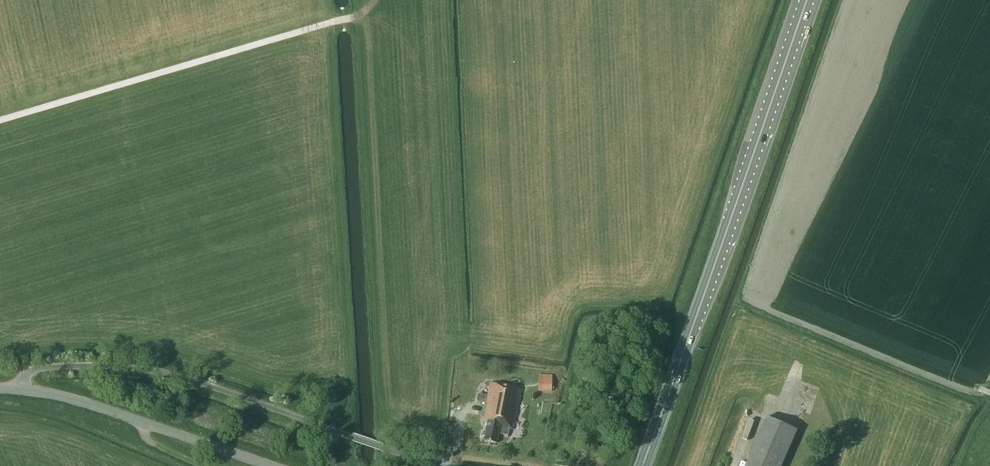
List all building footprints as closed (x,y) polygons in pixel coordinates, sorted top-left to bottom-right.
[(552,375),(542,375),(541,389),(551,389),(552,375)] [(520,389),(489,384),(489,386),(490,387),(488,392),(483,420),(487,421),(483,441),(496,444),(498,433),(508,435),(509,429),(513,429),(515,421),(512,419),(516,414),(517,406),(515,405),(519,398),(520,389)] [(798,429),(767,415),(746,465),(782,465),(798,429)]
